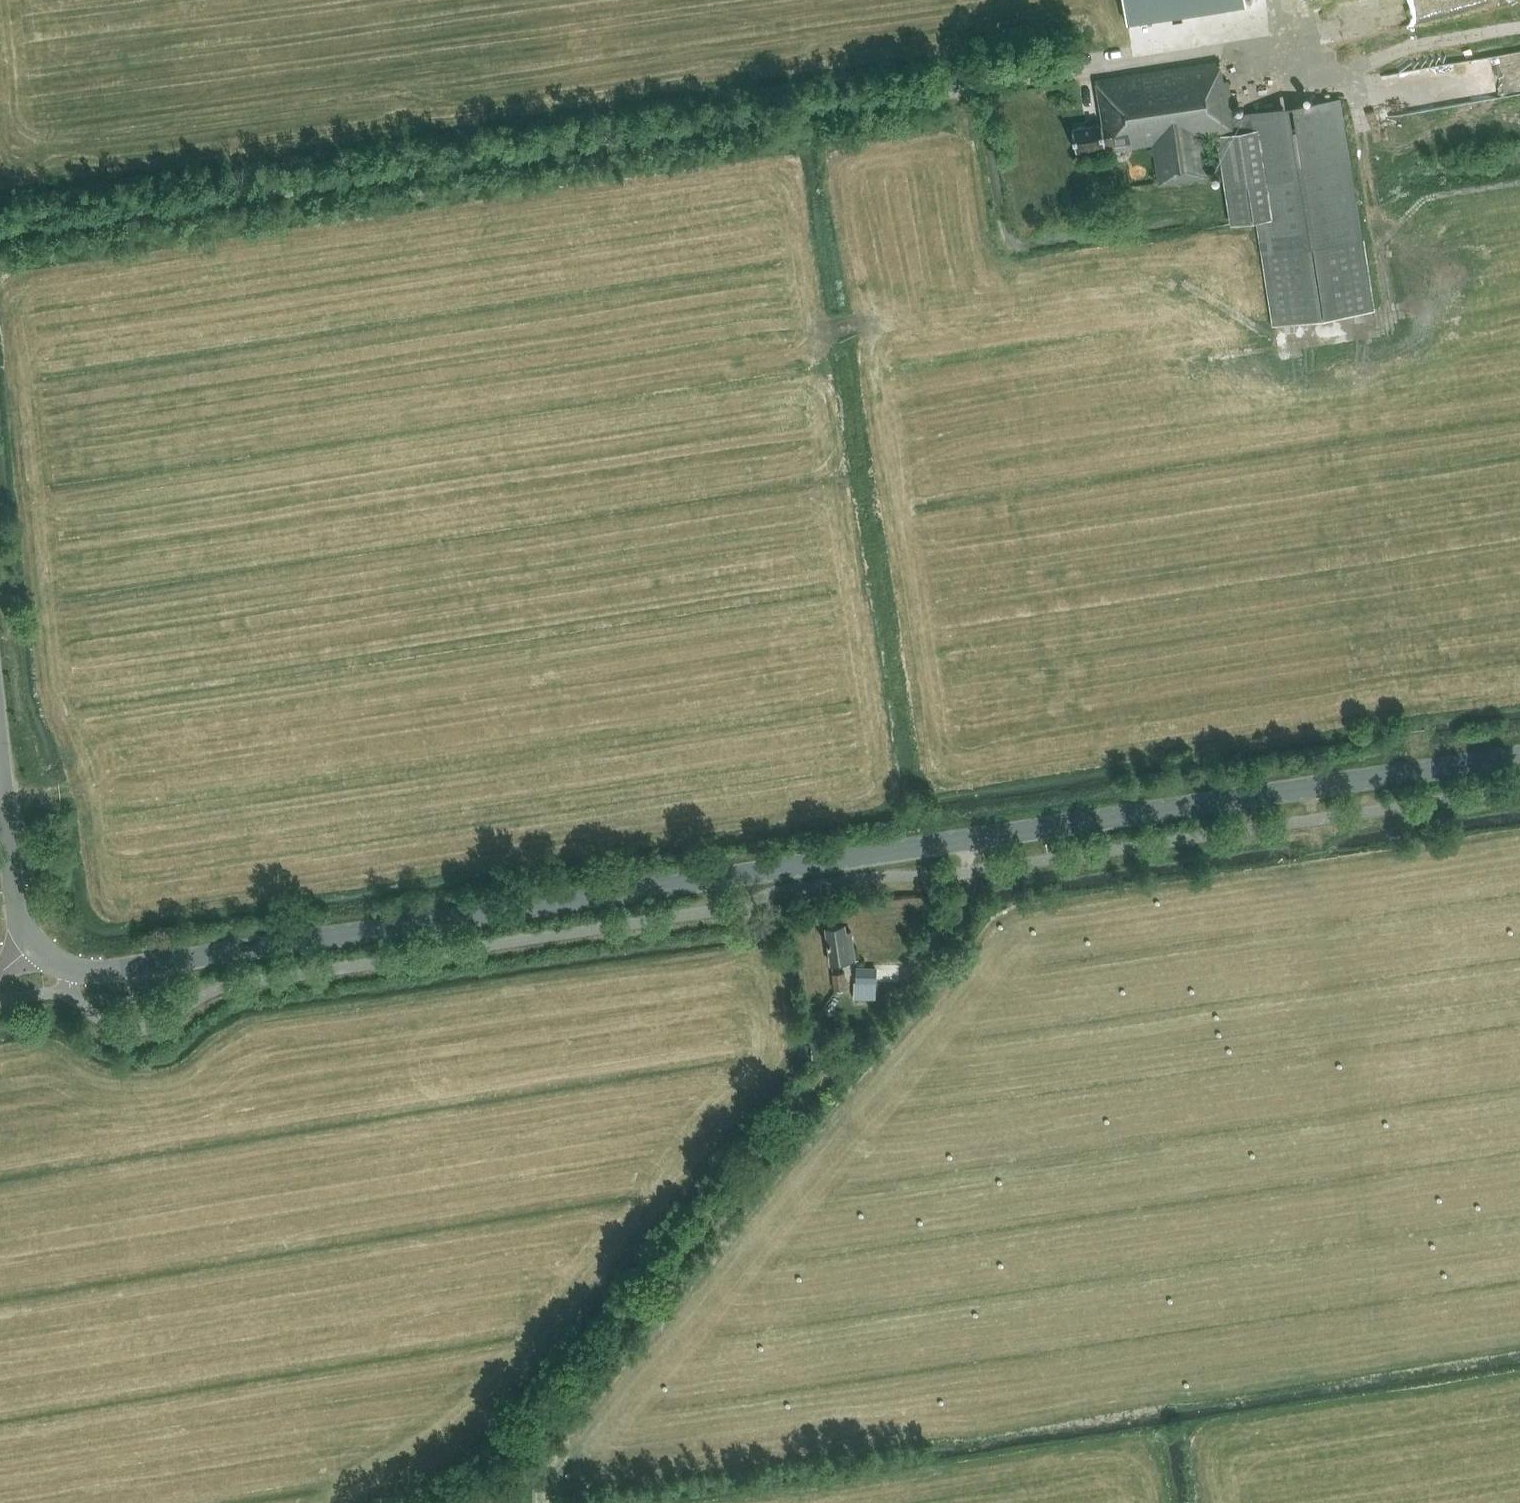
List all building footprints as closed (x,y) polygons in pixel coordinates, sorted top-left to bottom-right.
[(1151,19),(1148,0),(1124,0),(1127,23),(1151,19)] [(1174,37),(1153,41),(1155,54),(1176,51),(1174,37)] [(1215,136),(1229,227),(1255,223),(1272,327),(1370,311),(1336,101),(1230,118),(1224,80),(1216,81),(1214,65),(1095,84),(1101,124),(1072,129),(1076,152),(1109,146),(1109,150),(1112,151),(1126,149),(1128,147),(1127,143),(1131,143),(1132,148),(1153,144),(1159,185),(1205,178),(1199,139),(1215,136)] [(845,925),(827,927),(833,963),(856,960),(851,930),(846,931),(845,925)] [(878,970),(857,969),(856,981),(877,982),(878,970)] [(844,972),(833,974),(835,989),(847,988),(844,972)]
